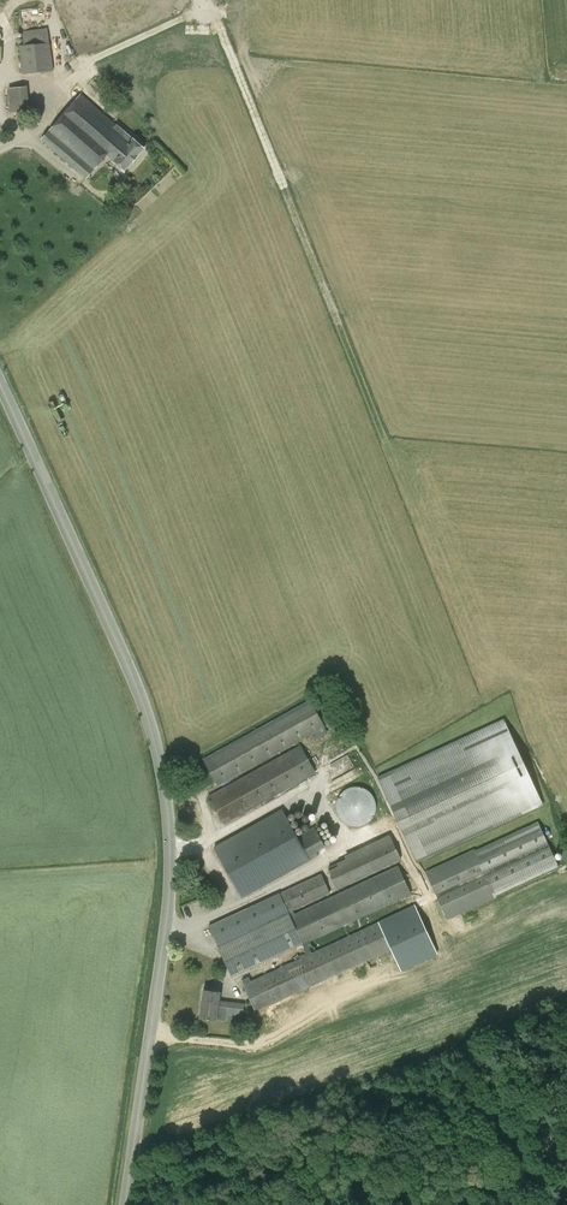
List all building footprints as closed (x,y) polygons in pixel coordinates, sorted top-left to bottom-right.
[(23,45),(20,45),(23,73),(53,70),(48,27),(22,31),(23,45)] [(28,86),(8,89),(10,113),(30,111),(28,86)] [(107,155),(114,160),(113,160),(125,170),(144,148),(133,138),(117,123),(81,93),(40,139),(86,179),(107,155)] [(203,758),(218,785),(325,726),(310,699),(203,758)] [(503,720),(377,778),(416,863),(543,805),(503,720)] [(208,795),(224,824),(316,773),(300,745),(208,795)] [(249,771),(271,759),(270,757),(248,769),(249,771)] [(375,807),(374,803),(374,801),(372,798),(370,795),(366,792),(363,791),(360,790),(357,790),(354,790),(350,791),(347,793),(345,795),(343,798),(341,801),(340,803),(340,807),(340,810),(341,813),(342,816),(344,819),(347,821),(350,823),(353,824),(356,825),(360,824),(363,824),(367,822),(369,820),(372,817),(373,814),(374,811),(375,807)] [(282,809),(214,847),(242,897),(310,860),(303,847),(282,809)] [(474,849),(426,871),(447,919),(497,897),(560,867),(537,819),(474,849)] [(391,835),(344,853),(346,859),(328,866),(335,886),(401,861),(391,835)] [(314,841),(303,847),(310,860),(317,856),(315,851),(314,849),(317,847),(314,841)] [(253,905),(208,925),(217,946),(232,977),(273,958),(303,944),(307,954),(251,981),(249,976),(242,980),(244,984),(242,984),(255,1012),(392,949),(400,965),(402,970),(437,953),(433,944),(416,905),(380,921),(316,950),(312,952),(310,948),(312,946),(310,941),(411,893),(398,865),(295,913),(293,910),(331,892),(321,873),(253,905)] [(180,905),(183,916),(203,911),(200,899),(180,905)] [(200,1017),(217,1019),(226,1021),(227,1015),(242,1017),(244,1003),(219,1000),(220,991),(204,989),(200,1017)]
